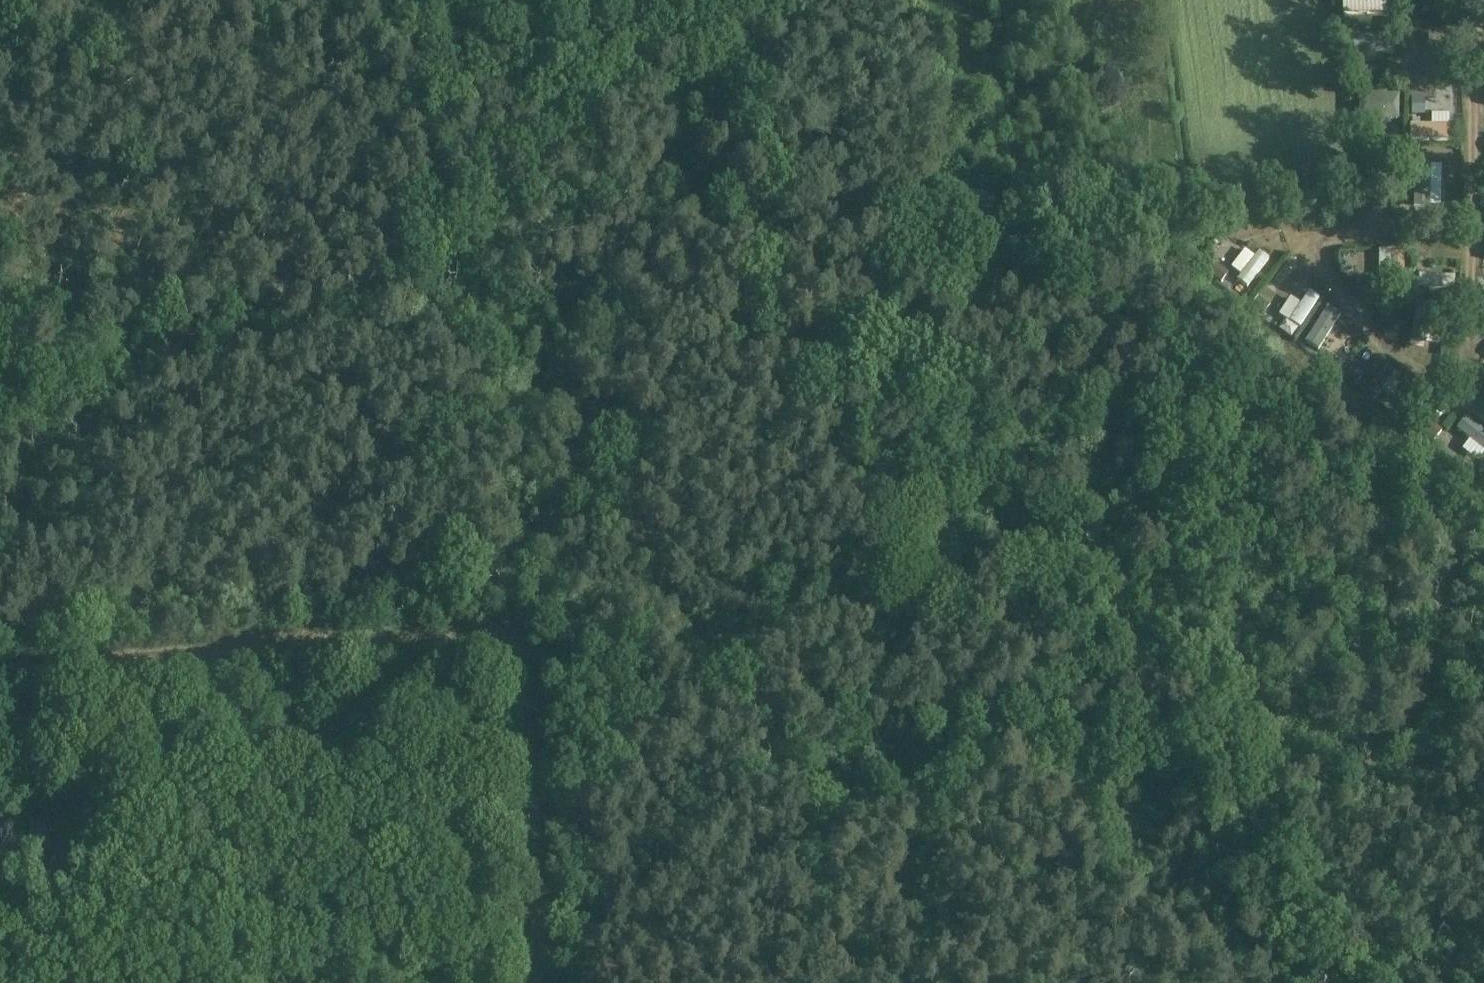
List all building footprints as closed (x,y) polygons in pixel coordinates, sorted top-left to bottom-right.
[(1377,39),(1350,44),(1353,59),(1380,55),(1377,39)] [(1360,85),(1359,110),(1392,112),(1394,87),(1360,85)] [(1447,114),(1448,99),(1433,98),(1432,128),(1438,128),(1439,113),(1447,114)] [(1405,113),(1405,130),(1430,129),(1430,112),(1405,113)] [(1417,195),(1444,191),(1439,151),(1411,154),(1417,195)] [(1232,256),(1243,264),(1232,278),(1247,289),(1276,251),(1260,239),(1256,244),(1246,236),(1232,256)] [(1456,277),(1456,264),(1420,262),(1419,275),(1456,277)] [(1322,286),(1299,273),(1276,314),(1299,327),(1322,286)] [(1325,293),(1305,332),(1324,341),(1343,302),(1325,293)] [(1364,373),(1371,362),(1348,347),(1341,358),(1364,373)] [(1463,437),(1482,451),(1483,448),(1483,416),(1468,404),(1459,417),(1471,426),(1463,437)] [(50,850),(47,818),(0,821),(0,854),(50,850)] [(114,904),(115,915),(130,914),(130,903),(114,904)]
